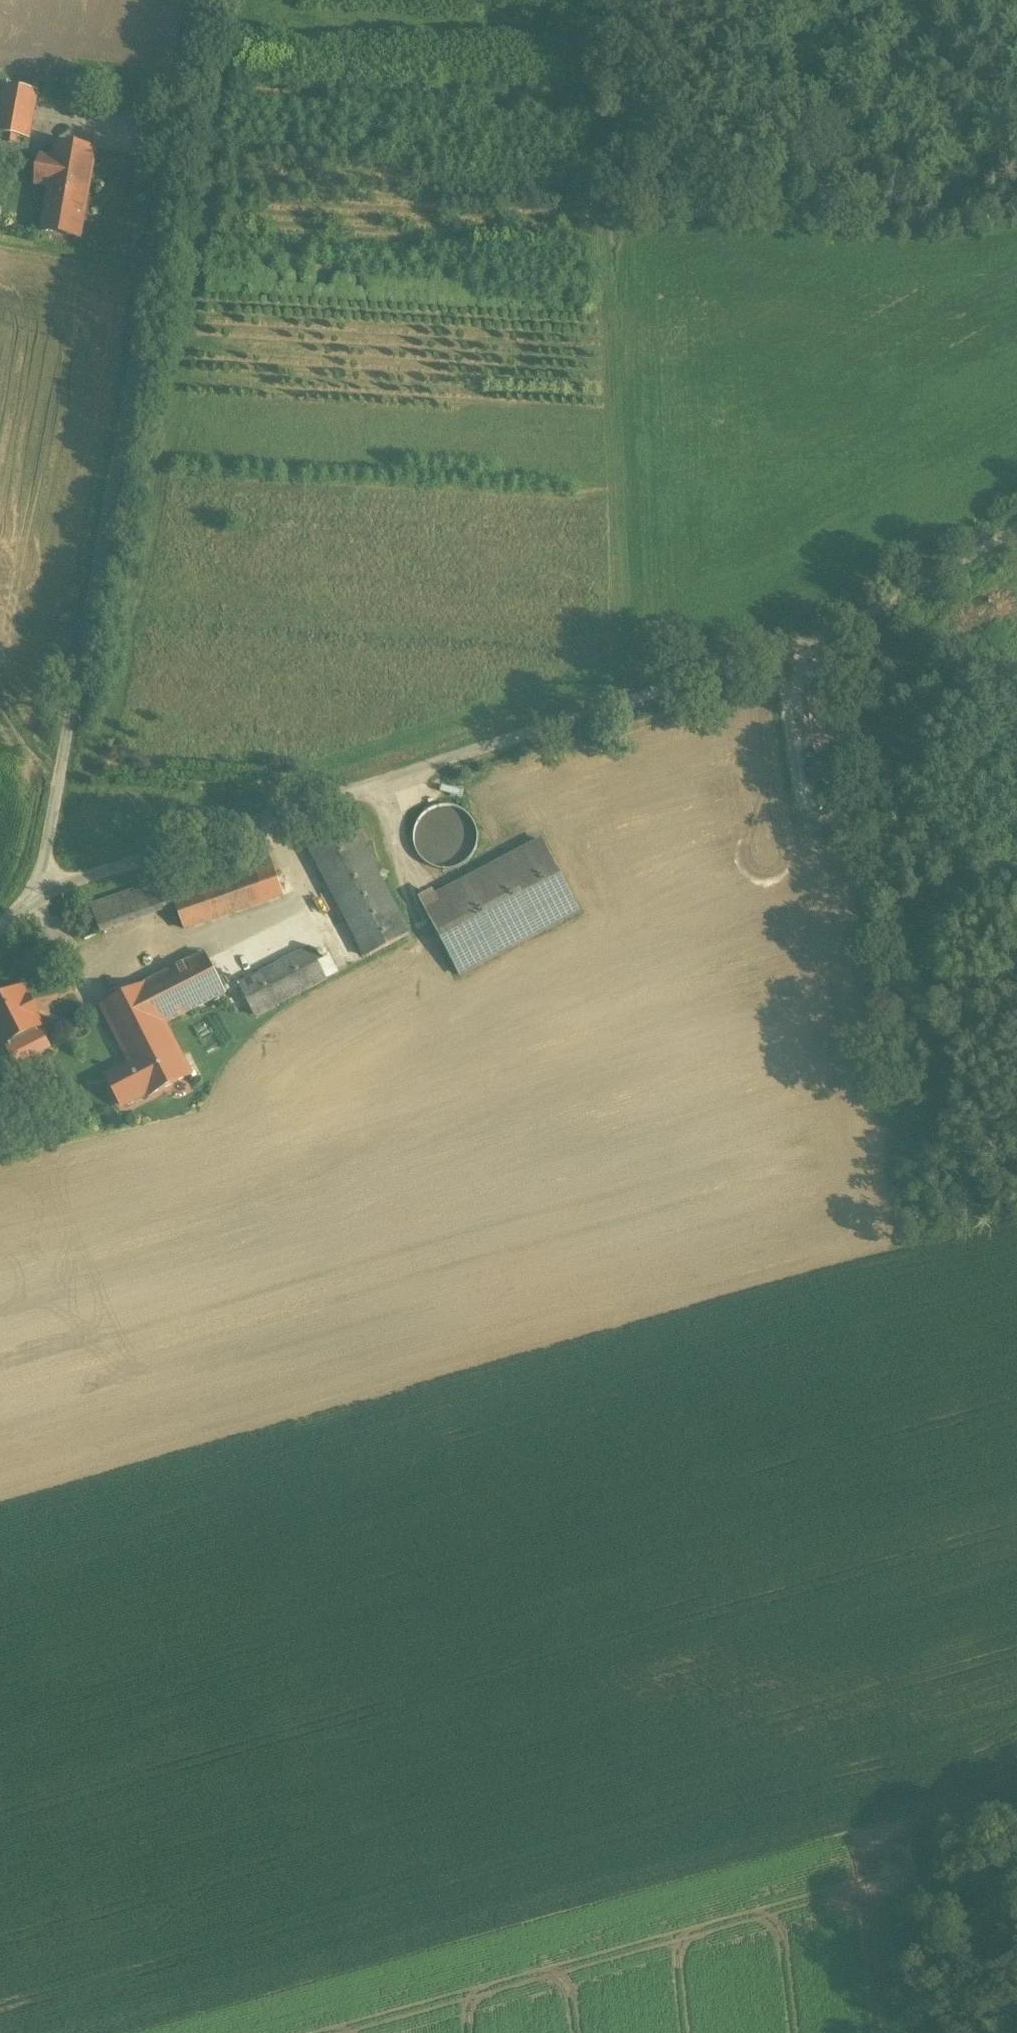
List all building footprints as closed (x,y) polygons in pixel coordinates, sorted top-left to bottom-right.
[(6,87),(0,118),(0,133),(27,138),(36,92),(6,87)] [(58,144),(52,178),(89,184),(95,151),(58,144)] [(42,231),(79,238),(89,184),(52,178),(42,231)] [(794,721),(797,748),(810,747),(807,720),(794,721)] [(459,808),(454,807),(444,806),(431,811),(424,818),(421,825),(419,835),(422,849),(428,857),(438,863),(449,865),(459,863),(470,854),(475,846),(477,834),(475,824),(468,814),(459,808)] [(354,829),(311,851),(366,958),(409,935),(354,829)] [(543,842),(422,905),(459,975),(580,912),(543,842)] [(174,894),(173,895),(176,905),(185,930),(283,895),(273,868),(242,879),(239,871),(174,894)] [(100,932),(176,905),(173,895),(174,894),(168,879),(91,906),(100,932)] [(305,911),(224,953),(241,986),(311,950),(322,944),(305,911)] [(311,950),(241,986),(256,1016),(327,980),(311,950)] [(122,1047),(165,1024),(226,993),(206,953),(101,1006),(122,1047)] [(21,988),(0,999),(0,1032),(6,1042),(9,1041),(11,1046),(7,1048),(15,1064),(48,1047),(41,1031),(39,1033),(36,1027),(40,1025),(35,1015),(37,1013),(30,999),(26,999),(21,988)] [(165,1024),(122,1047),(135,1073),(146,1094),(147,1098),(193,1075),(165,1024)] [(146,1094),(135,1073),(113,1085),(124,1105),(146,1094)]
